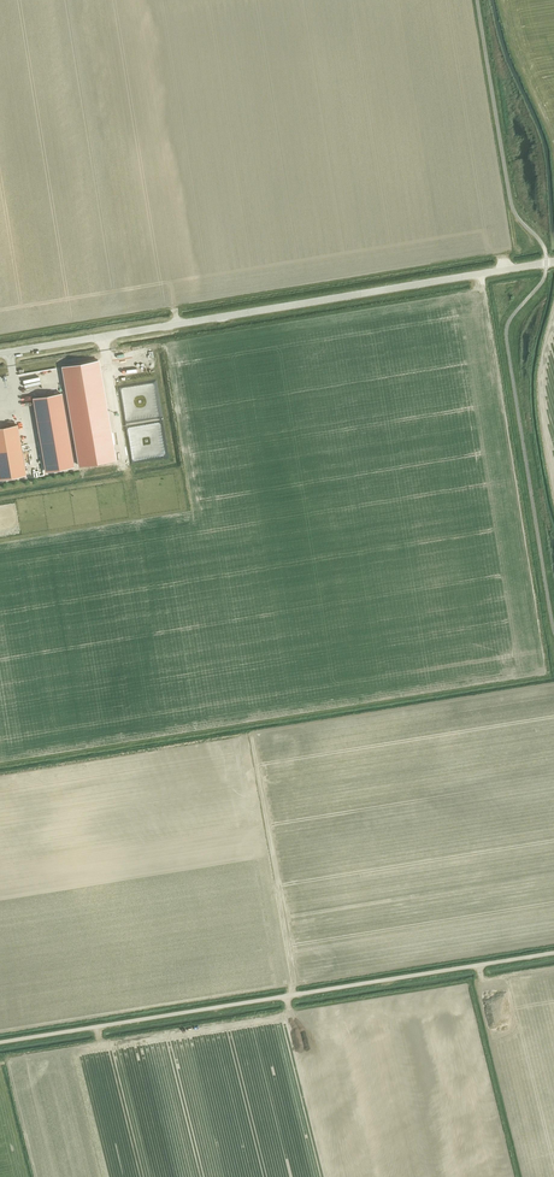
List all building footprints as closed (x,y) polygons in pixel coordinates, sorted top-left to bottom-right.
[(61,393),(34,397),(47,471),(73,467),(61,393)] [(26,474),(17,424),(0,427),(0,478),(26,474)]
